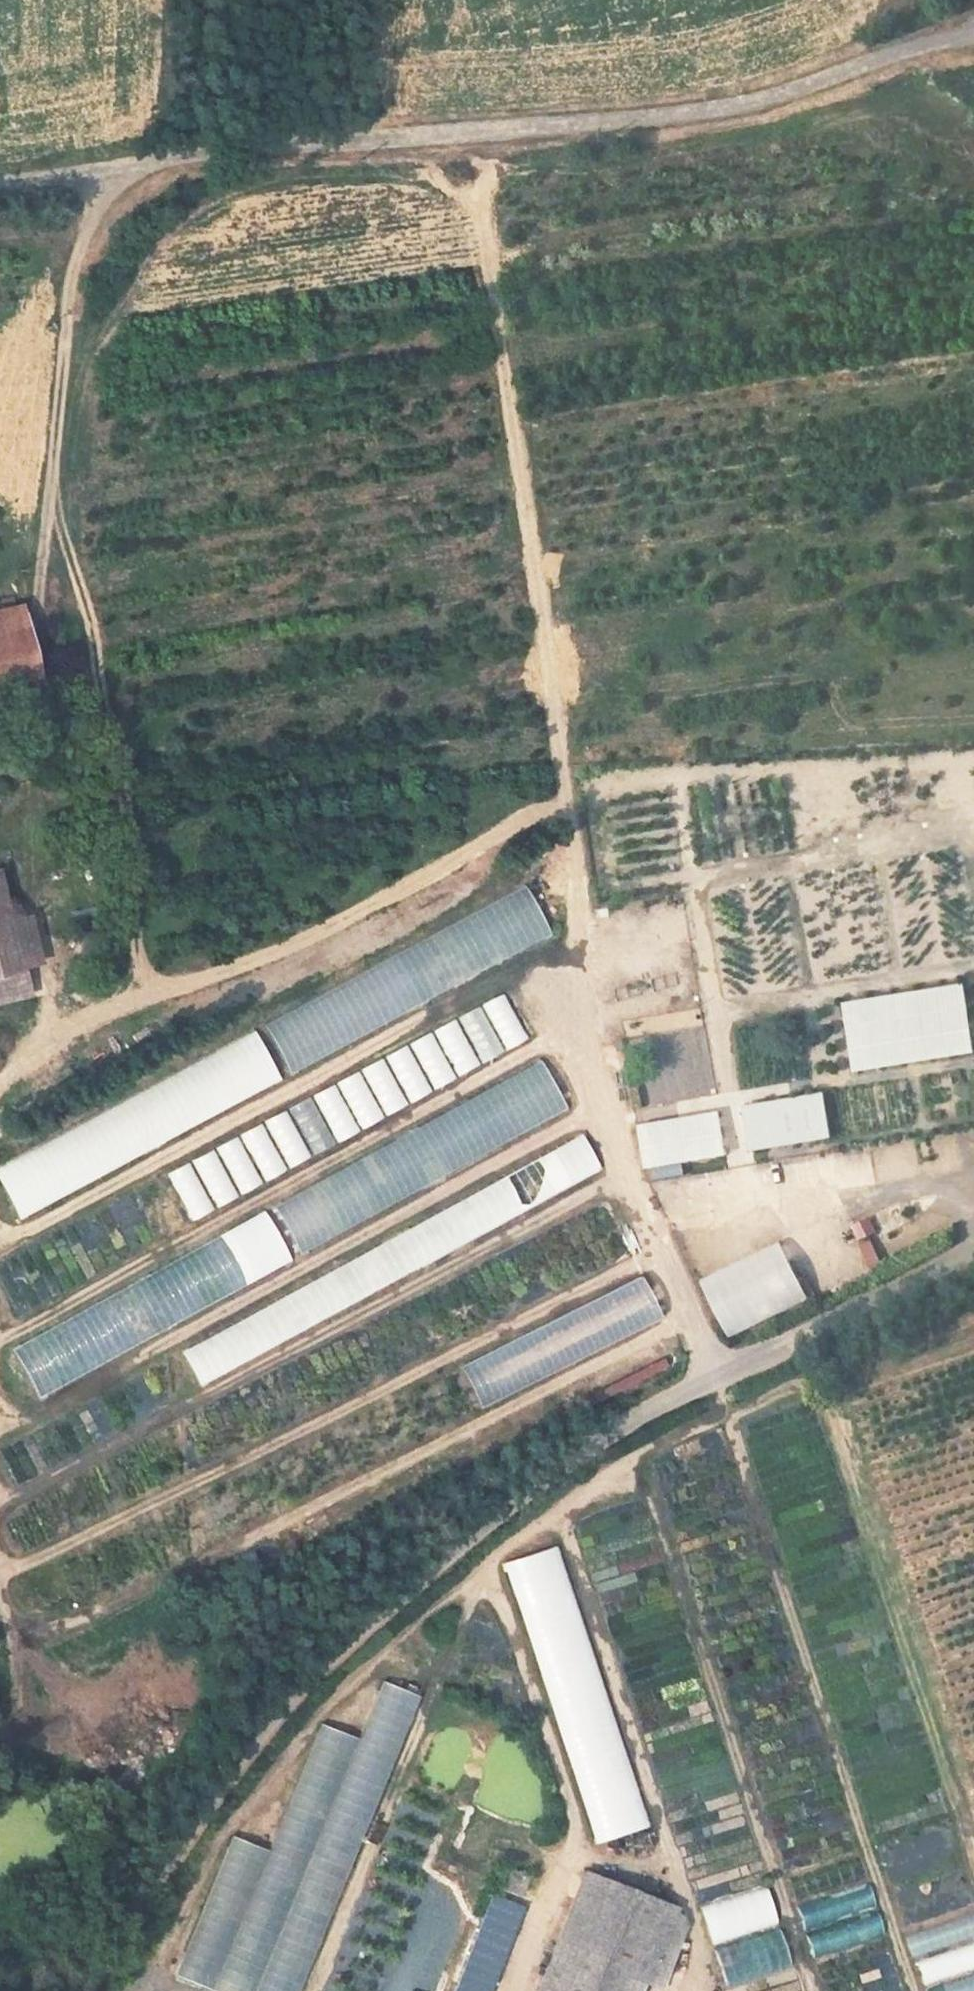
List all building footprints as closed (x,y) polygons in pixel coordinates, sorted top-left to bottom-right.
[(25,625),(28,624),(22,599),(0,605),(0,632),(25,625)] [(32,674),(25,625),(0,632),(0,681),(32,674)] [(281,1066),(551,942),(528,892),(257,1015),(281,1066)] [(23,993),(0,899),(0,999),(23,993)] [(841,997),(848,1066),(971,1054),(964,985),(841,997)] [(184,1209),(530,1048),(508,1000),(161,1160),(184,1209)] [(280,1084),(255,1033),(0,1157),(0,1189),(12,1214),(280,1084)] [(543,1066),(267,1195),(291,1246),(567,1117),(543,1066)] [(716,1108),(634,1123),(642,1168),(725,1152),(716,1108)] [(191,1376),(603,1179),(585,1143),(173,1339),(191,1376)] [(849,1222),(865,1268),(881,1263),(865,1217),(849,1222)] [(29,1389),(291,1269),(268,1218),(6,1339),(29,1389)] [(697,1277),(724,1336),(806,1298),(779,1240),(697,1277)] [(452,1360),(471,1404),(658,1322),(639,1278),(452,1360)] [(659,1352),(591,1385),(598,1400),(666,1367),(659,1352)] [(645,1826),(561,1542),(504,1558),(589,1843),(645,1826)] [(211,1990),(303,1990),(411,1691),(378,1679),(357,1737),(315,1722),(269,1849),(226,1833),(174,1978),(211,1990)] [(888,1887),(959,1864),(946,1824),(875,1847),(888,1887)] [(809,1956),(882,1937),(868,1882),(794,1901),(809,1956)] [(699,1903),(722,1986),(788,1967),(765,1885),(699,1903)] [(518,1903),(484,1891),(450,1990),(488,1990),(518,1903)] [(905,1931),(922,1990),(973,1990),(973,1911),(905,1931)] [(540,1990),(621,1990),(629,1969),(557,1943),(540,1990)]
